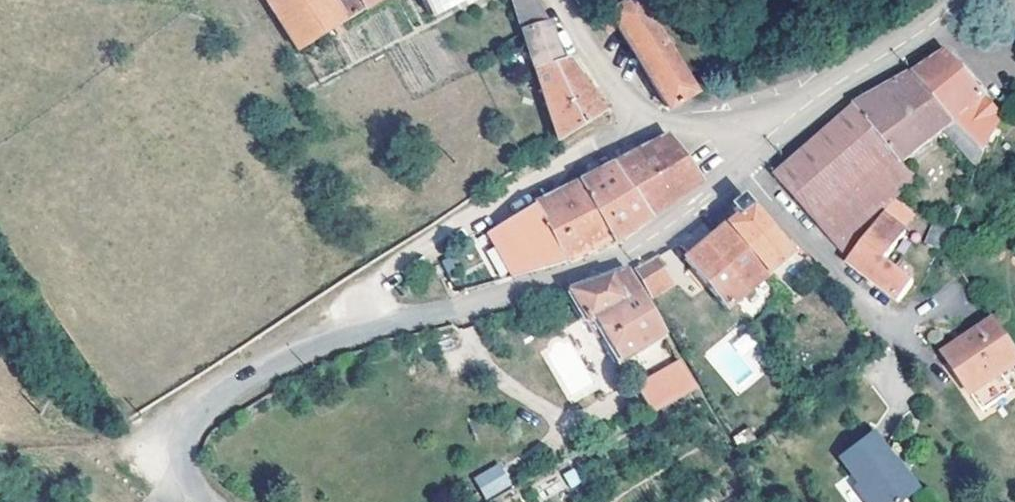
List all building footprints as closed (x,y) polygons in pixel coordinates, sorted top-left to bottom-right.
[(290,43),(336,19),(330,9),(325,0),(261,0),(290,43)] [(336,19),(374,0),(347,0),(330,9),(336,19)] [(428,19),(463,0),(418,0),(428,19)] [(544,23),(528,0),(509,0),(519,30),(544,23)] [(596,23),(604,36),(614,30),(636,65),(664,110),(689,96),(633,0),(630,0),(596,23)] [(532,71),(556,63),(549,41),(544,23),(519,30),(532,71)] [(980,154),(995,116),(942,56),(928,65),(912,77),(956,126),(954,127),(980,154)] [(556,63),(532,71),(555,144),(602,114),(586,91),(565,60),(556,63)] [(852,108),(901,164),(943,135),(974,169),(980,154),(954,127),(956,126),(912,77),(911,75),(882,91),(852,108)] [(915,180),(901,164),(852,108),(773,180),(817,229),(847,261),(883,218),(897,200),(915,180)] [(611,164),(646,219),(697,183),(664,138),(639,151),(611,164)] [(609,246),(646,219),(611,164),(593,174),(575,183),(606,241),(609,246)] [(606,241),(575,183),(528,207),(486,234),(510,278),(558,264),(562,264),(606,241)] [(722,227),(763,277),(795,251),(787,243),(782,249),(743,202),(731,211),(734,216),(722,227)] [(949,209),(946,216),(952,222),(955,214),(949,209)] [(942,211),(937,225),(948,232),(952,222),(946,216),(942,211)] [(894,304),(911,285),(882,262),(904,235),(883,218),(847,261),(844,265),(894,304)] [(929,243),(941,246),(948,232),(937,225),(929,243)] [(681,261),(696,279),(728,318),(736,311),(731,305),(763,277),(722,227),(681,261)] [(660,270),(652,257),(644,263),(631,271),(638,283),(660,270)] [(668,284),(660,270),(638,283),(646,298),(668,284)] [(603,342),(614,361),(660,335),(624,273),(596,283),(565,293),(596,346),(603,342)] [(946,363),(970,397),(1014,363),(1014,356),(1006,342),(991,321),(970,336),(974,342),(966,348),(946,363)] [(868,350),(874,345),(864,330),(857,336),(868,350)] [(569,398),(595,382),(564,334),(538,350),(569,398)] [(974,342),(970,336),(942,357),(946,363),(966,348),(974,342)] [(677,364),(631,390),(647,417),(693,391),(677,364)] [(619,369),(622,375),(629,371),(626,365),(619,369)] [(835,458),(853,482),(864,498),(859,501),(860,501),(892,501),(910,489),(868,434),(835,458)] [(511,484),(500,464),(476,478),(487,498),(511,484)] [(848,486),(859,501),(864,498),(853,482),(848,486)]
